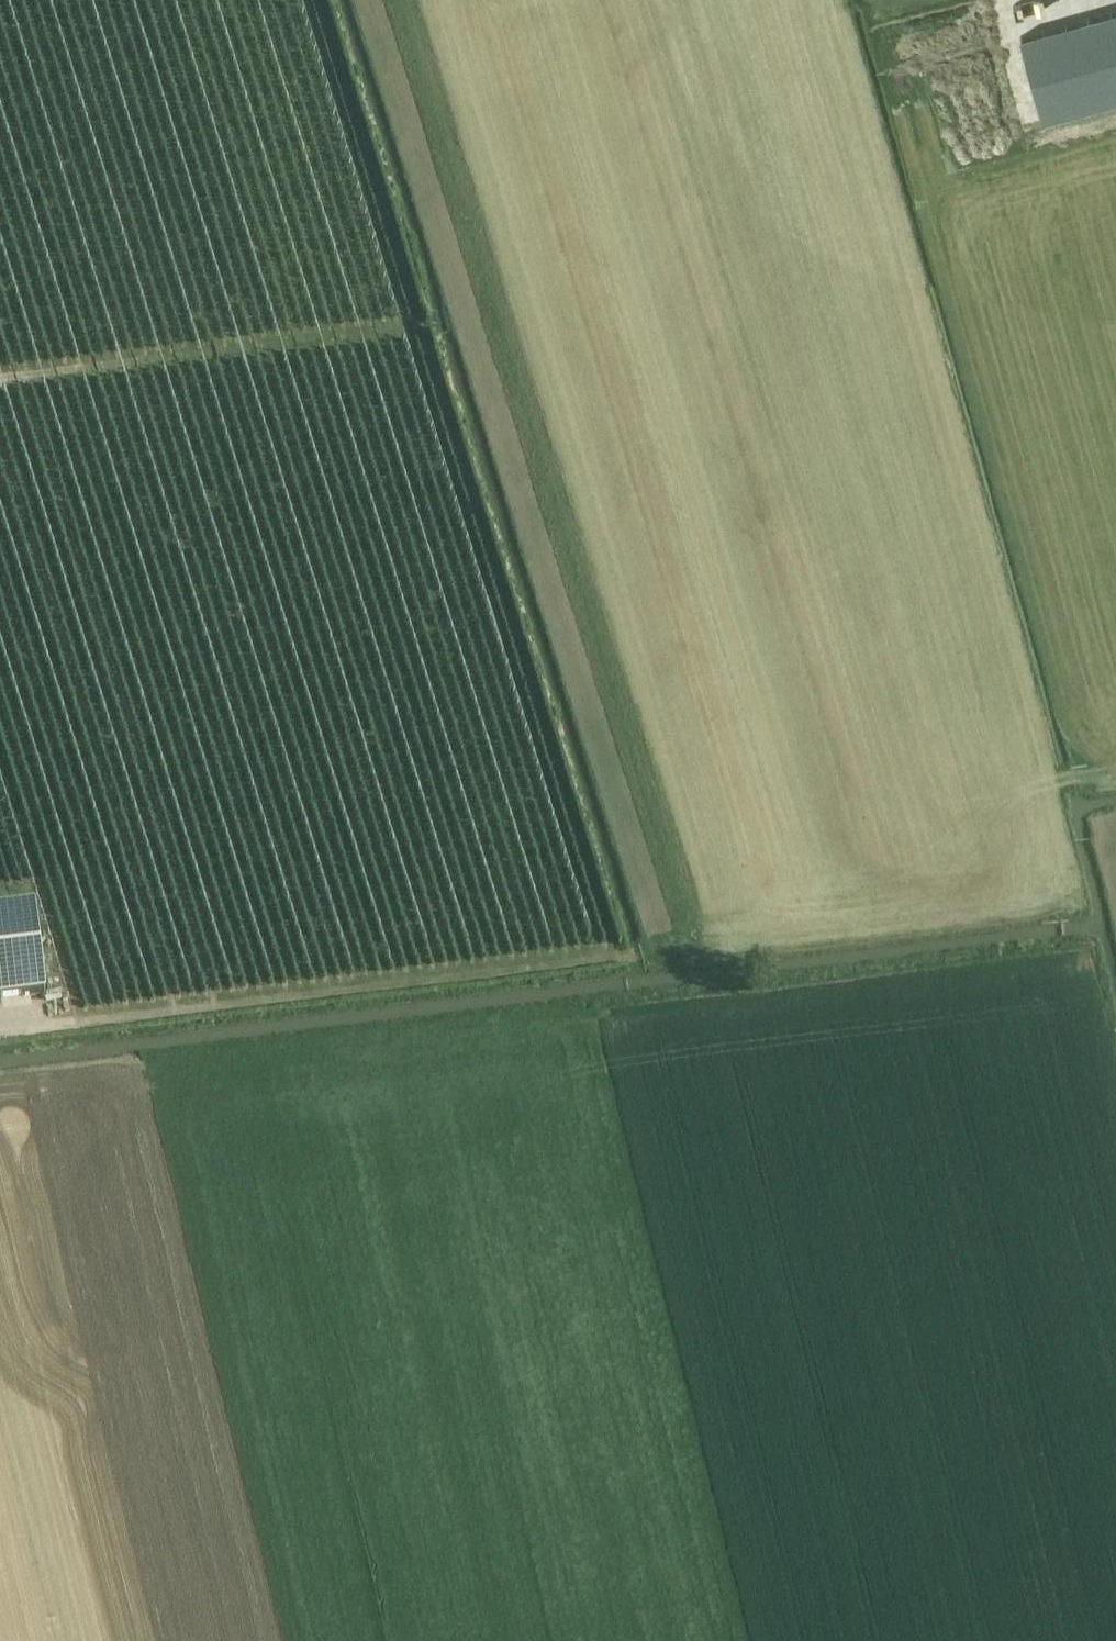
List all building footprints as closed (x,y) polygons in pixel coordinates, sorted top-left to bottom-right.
[(46,994),(36,904),(0,908),(0,1000),(46,994)]
